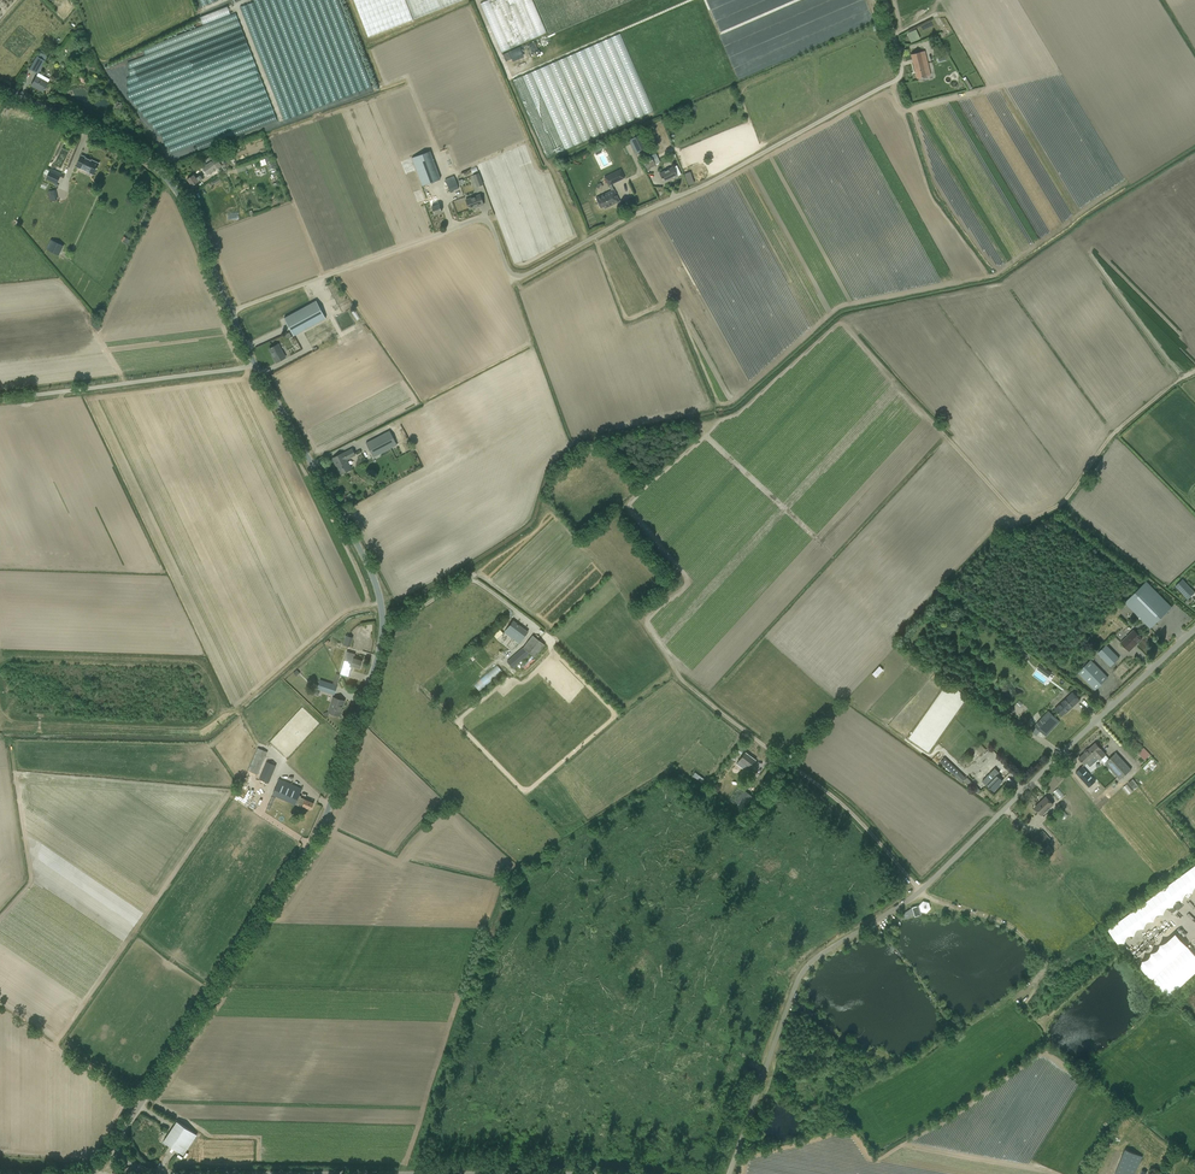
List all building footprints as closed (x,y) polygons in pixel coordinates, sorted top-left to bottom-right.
[(58,11),(71,6),(69,0),(54,0),(58,11)] [(245,6),(281,115),(279,115),(281,121),(372,91),(342,0),(262,0),(245,6)] [(368,38),(462,0),(353,0),(368,38)] [(549,35),(541,15),(538,16),(536,12),(532,14),(529,6),(535,4),(534,0),(491,0),(484,3),(502,52),(549,35)] [(230,7),(135,60),(130,84),(167,151),(213,143),(212,147),(218,146),(223,117),(195,112),(196,106),(193,106),(183,88),(183,85),(180,87),(178,83),(182,81),(182,80),(178,79),(181,64),(197,62),(199,65),(203,63),(212,64),(214,53),(246,112),(247,117),(251,124),(254,109),(255,116),(260,126),(269,125),(257,55),(230,7)] [(924,51),(911,54),(917,78),(930,75),(929,70),(925,71),(923,64),(927,63),(924,51)] [(38,74),(45,60),(44,60),(46,56),(40,52),(38,56),(37,56),(29,69),(38,74)] [(508,52),(503,55),(503,56),(505,61),(511,59),(510,57),(509,54),(508,52)] [(43,92),(45,86),(49,79),(38,73),(36,76),(34,80),(31,85),(36,88),(36,87),(43,91),(42,92),(43,92)] [(629,140),(635,153),(648,147),(642,134),(629,140)] [(430,151),(411,157),(422,186),(440,179),(430,151)] [(94,175),(96,169),(97,168),(98,167),(97,167),(99,164),(99,163),(98,164),(93,162),(91,161),(91,160),(81,155),(79,161),(76,167),(94,175)] [(651,155),(641,160),(646,170),(655,165),(651,155)] [(208,162),(206,159),(200,164),(207,175),(222,165),(216,157),(208,162)] [(677,177),(674,171),(672,167),(660,174),(662,177),(664,183),(677,177)] [(46,179),(57,184),(62,174),(51,168),(46,179)] [(604,206),(605,208),(619,201),(611,184),(625,177),(621,169),(604,177),(608,185),(609,185),(611,191),(596,198),(601,208),(604,206)] [(690,171),(684,174),(688,185),(694,183),(690,171)] [(477,187),(483,185),(478,173),(472,175),(477,187)] [(192,186),(197,182),(203,178),(200,175),(196,178),(194,174),(192,176),(187,179),(192,186)] [(459,188),(454,176),(445,180),(450,192),(459,188)] [(466,200),(467,204),(469,209),(478,206),(478,207),(484,205),(482,199),(480,194),(466,200)] [(430,203),(432,209),(434,214),(442,212),(438,200),(430,203)] [(46,249),(59,255),(64,246),(51,239),(46,249)] [(284,318),(294,336),(326,319),(316,301),(284,318)] [(100,327),(94,321),(91,324),(97,330),(100,327)] [(334,326),(310,335),(313,345),(338,336),(334,326)] [(342,338),(347,348),(369,338),(364,328),(342,338)] [(276,362),(285,357),(278,344),(273,347),(273,346),(271,347),(272,347),(269,348),(274,357),(273,358),(276,362)] [(389,431),(366,443),(371,453),(395,441),(389,431)] [(386,462),(400,455),(399,455),(402,454),(397,445),(395,446),(382,453),(386,462)] [(1147,446),(1142,452),(1148,458),(1153,453),(1147,446)] [(343,453),(333,458),(336,463),(338,465),(337,466),(341,474),(351,469),(346,459),(355,455),(352,449),(343,453)] [(1175,586),(1184,594),(1188,599),(1194,592),(1191,588),(1182,579),(1175,586)] [(1125,602),(1146,624),(1150,628),(1172,607),(1167,603),(1146,581),(1125,602)] [(519,643),(524,636),(528,632),(513,620),(509,625),(504,632),(519,643)] [(495,635),(499,640),(506,634),(501,629),(495,635)] [(1142,638),(1138,634),(1134,630),(1121,643),(1125,647),(1129,651),(1142,638)] [(535,657),(541,649),(544,644),(537,638),(532,635),(529,640),(523,648),(507,661),(513,668),(530,653),(535,657)] [(1106,645),(1097,653),(1099,654),(1106,662),(1110,666),(1119,658),(1115,654),(1107,646),(1106,645)] [(338,649),(335,660),(354,666),(360,668),(362,660),(356,659),(353,658),(352,661),(345,659),(347,651),(338,649)] [(1078,673),(1091,685),(1095,690),(1108,677),(1091,660),(1078,673)] [(478,685),(484,691),(505,672),(500,666),(478,685)] [(879,678),(885,670),(881,667),(875,674),(879,678)] [(1057,673),(1056,674),(1049,668),(1046,671),(1057,681),(1061,676),(1057,673)] [(320,680),(317,689),(334,695),(337,685),(336,685),(340,675),(336,673),(332,684),(320,680)] [(1073,692),(1054,709),(1057,712),(1061,716),(1072,706),(1073,707),(1080,700),(1076,695),(1073,692)] [(344,701),(339,699),(333,697),(328,712),(339,716),(339,715),(338,715),(342,705),(343,706),(344,701)] [(1060,721),(1055,717),(1048,711),(1034,726),(1030,730),(1036,735),(1040,730),(1046,736),(1060,721)] [(1095,755),(1098,758),(1100,760),(1106,754),(1101,750),(1101,749),(1095,743),(1090,748),(1095,755)] [(268,752),(258,748),(248,770),(258,775),(268,752)] [(1089,748),(1079,758),(1085,765),(1087,763),(1090,766),(1098,758),(1095,755),(1089,748)] [(1145,760),(1151,755),(1144,748),(1138,753),(1145,760)] [(750,768),(752,765),(756,760),(745,752),(739,760),(750,768)] [(1112,770),(1123,761),(1116,753),(1105,763),(1112,770)] [(958,778),(963,774),(949,761),(945,757),(940,762),(958,778)] [(1154,760),(1144,768),(1147,772),(1157,764),(1154,760)] [(268,783),(276,765),(266,761),(259,779),(268,783)] [(1123,761),(1112,770),(1120,779),(1131,770),(1123,761)] [(1082,766),(1076,772),(1089,787),(1096,781),(1082,766)] [(1001,776),(1004,773),(998,767),(995,770),(1001,776)] [(993,772),(984,781),(987,784),(990,787),(994,791),(997,788),(997,787),(1003,781),(998,777),(996,775),(993,772)] [(694,773),(692,776),(701,783),(704,779),(694,773)] [(295,804),(296,805),(302,807),(302,806),(311,810),(314,803),(301,797),(301,796),(299,795),(302,789),(296,786),(279,779),(272,795),(295,805),(295,804)] [(1133,779),(1128,783),(1133,789),(1138,785),(1133,779)] [(1062,802),(1068,797),(1061,789),(1055,793),(1062,802)] [(735,802),(744,808),(752,797),(744,790),(735,802)] [(1053,804),(1050,801),(1046,797),(1035,807),(1039,812),(1042,815),(1053,804)] [(1030,841),(1040,851),(1041,850),(1046,856),(1053,850),(1048,844),(1052,841),(1043,830),(1039,833),(1030,841)] [(1110,928),(1124,949),(1157,928),(1153,923),(1154,920),(1194,893),(1194,868),(1170,884),(1170,889),(1110,928)] [(1161,942),(1166,947),(1183,933),(1179,928),(1161,942)] [(1149,950),(1154,943),(1149,940),(1145,947),(1149,950)] [(1152,979),(1168,997),(1194,972),(1194,954),(1187,946),(1152,979)] [(163,1141),(183,1155),(197,1135),(177,1121),(163,1141)] [(1142,1157),(1126,1150),(1115,1173),(1135,1173),(1142,1157)]
